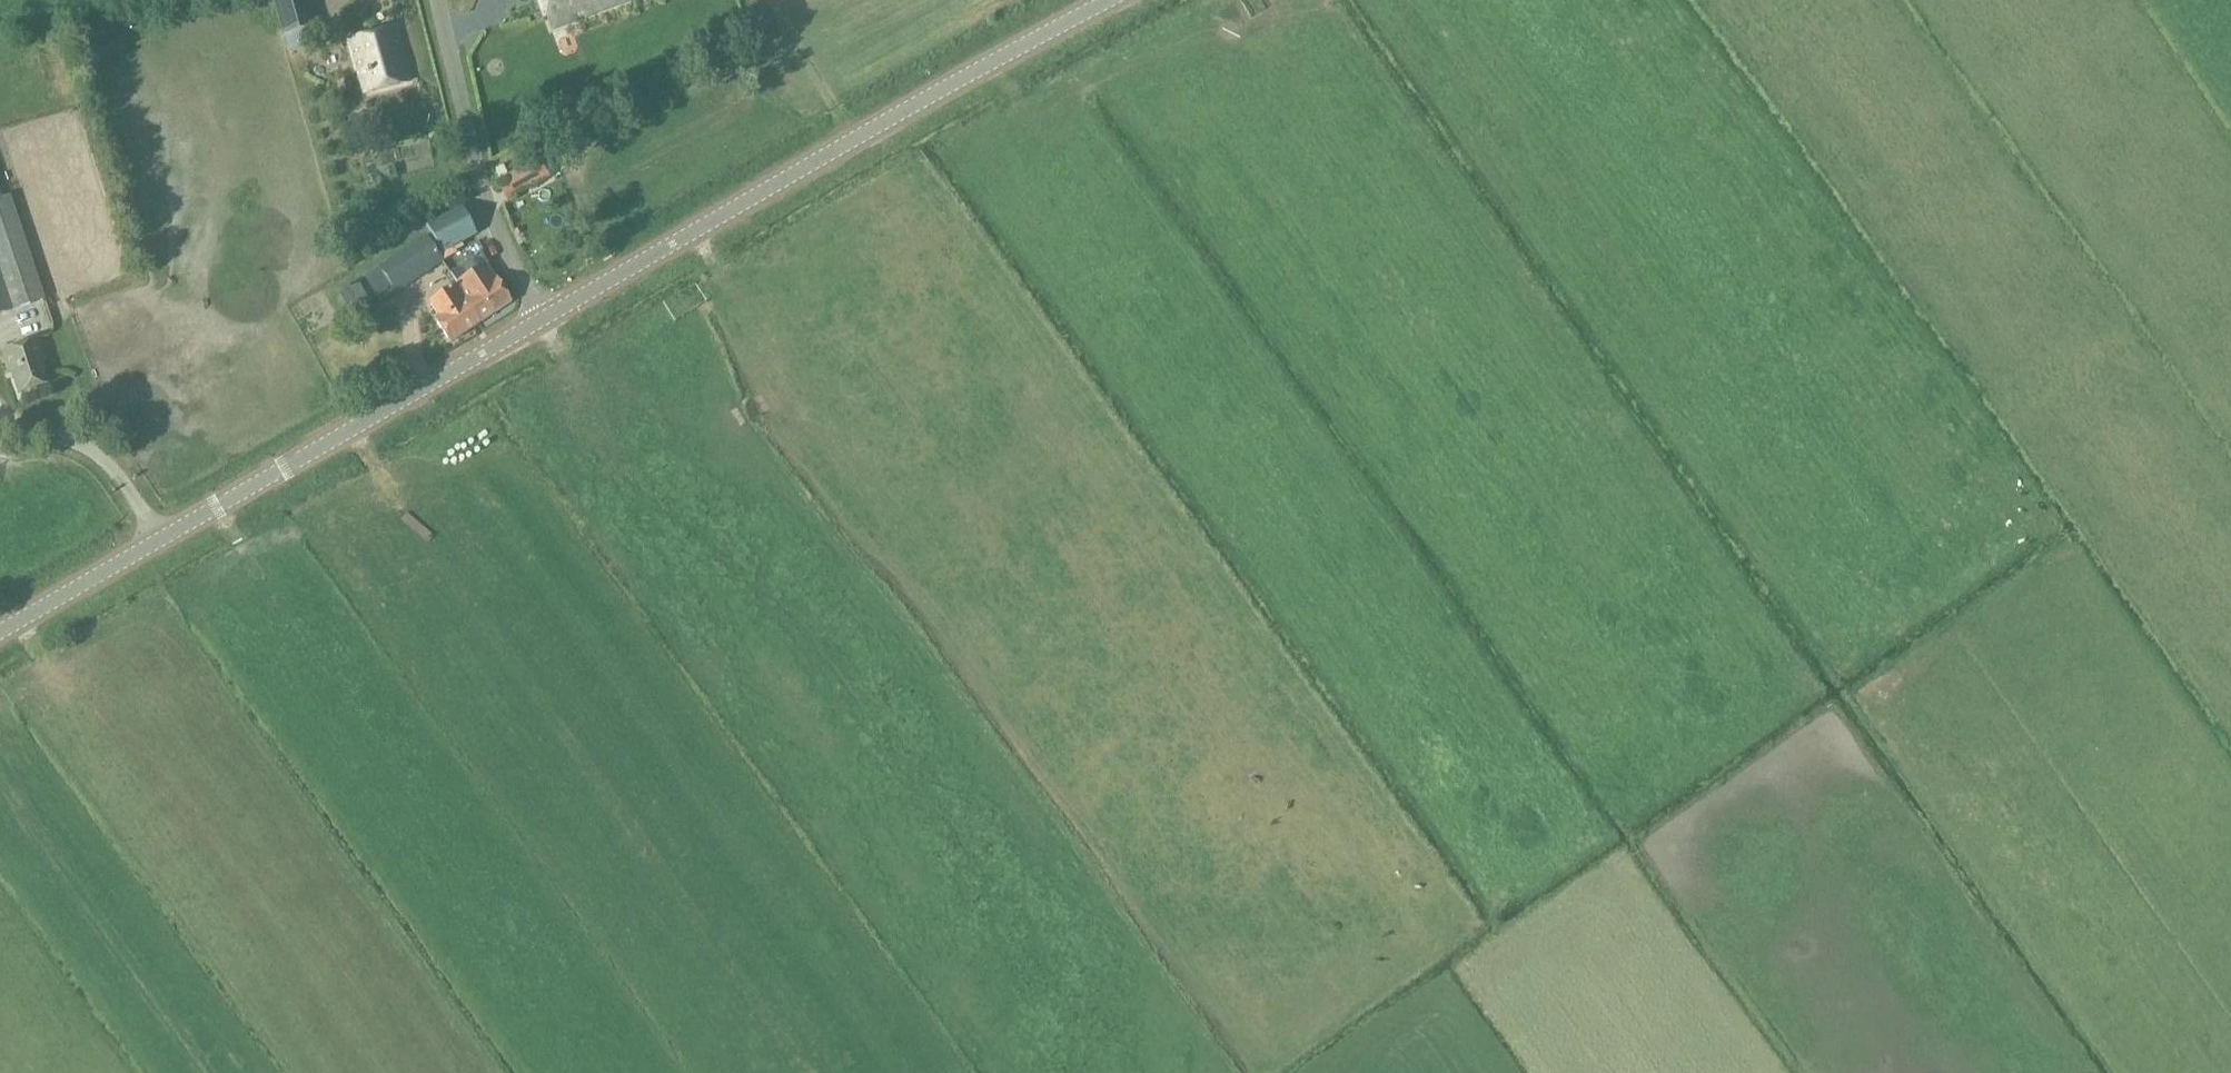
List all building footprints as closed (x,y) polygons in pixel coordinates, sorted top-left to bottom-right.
[(283,39),(318,29),(310,0),(272,0),(283,39)] [(552,29),(633,0),(542,0),(552,29)] [(395,29),(351,41),(365,94),(409,82),(395,29)] [(337,83),(340,94),(351,92),(348,80),(337,83)] [(533,189),(551,179),(542,163),(524,173),(533,189)] [(12,195),(2,198),(0,193),(0,316),(47,299),(12,195)] [(452,250),(478,236),(462,208),(426,227),(442,255),(452,250)] [(379,268),(397,295),(444,262),(426,236),(379,268)] [(454,287),(453,288),(459,297),(456,299),(474,327),(510,303),(497,283),(499,282),(486,264),(458,284),(468,300),(464,302),(454,287)] [(367,315),(382,305),(364,278),(349,288),(367,315)] [(459,297),(453,288),(430,303),(439,317),(435,320),(450,343),(474,327),(456,299),(459,297)] [(19,393),(49,384),(43,364),(47,363),(40,340),(1,353),(8,374),(12,373),(19,393)]
